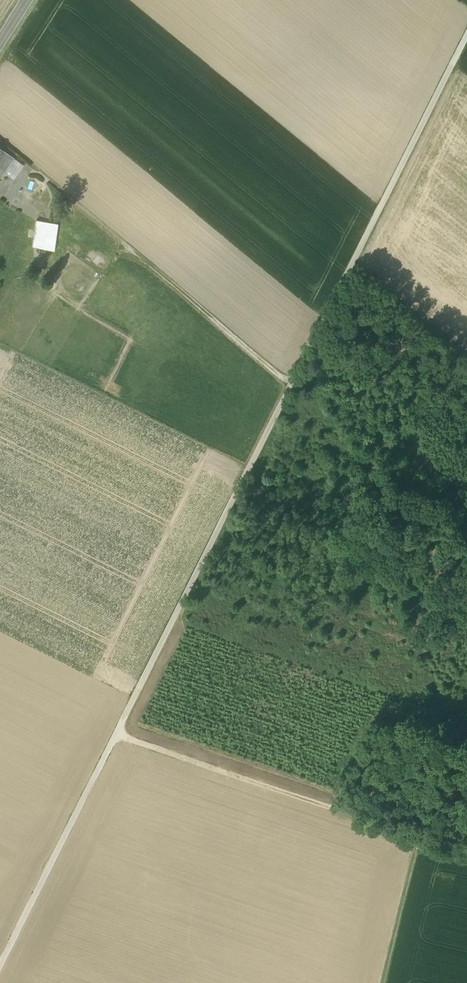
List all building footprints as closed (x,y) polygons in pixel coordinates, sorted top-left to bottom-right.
[(3,173),(14,158),(4,151),(0,157),(0,177),(3,173)] [(22,164),(14,158),(3,173),(12,179),(22,164)] [(32,247),(53,251),(57,224),(36,220),(32,247)]
